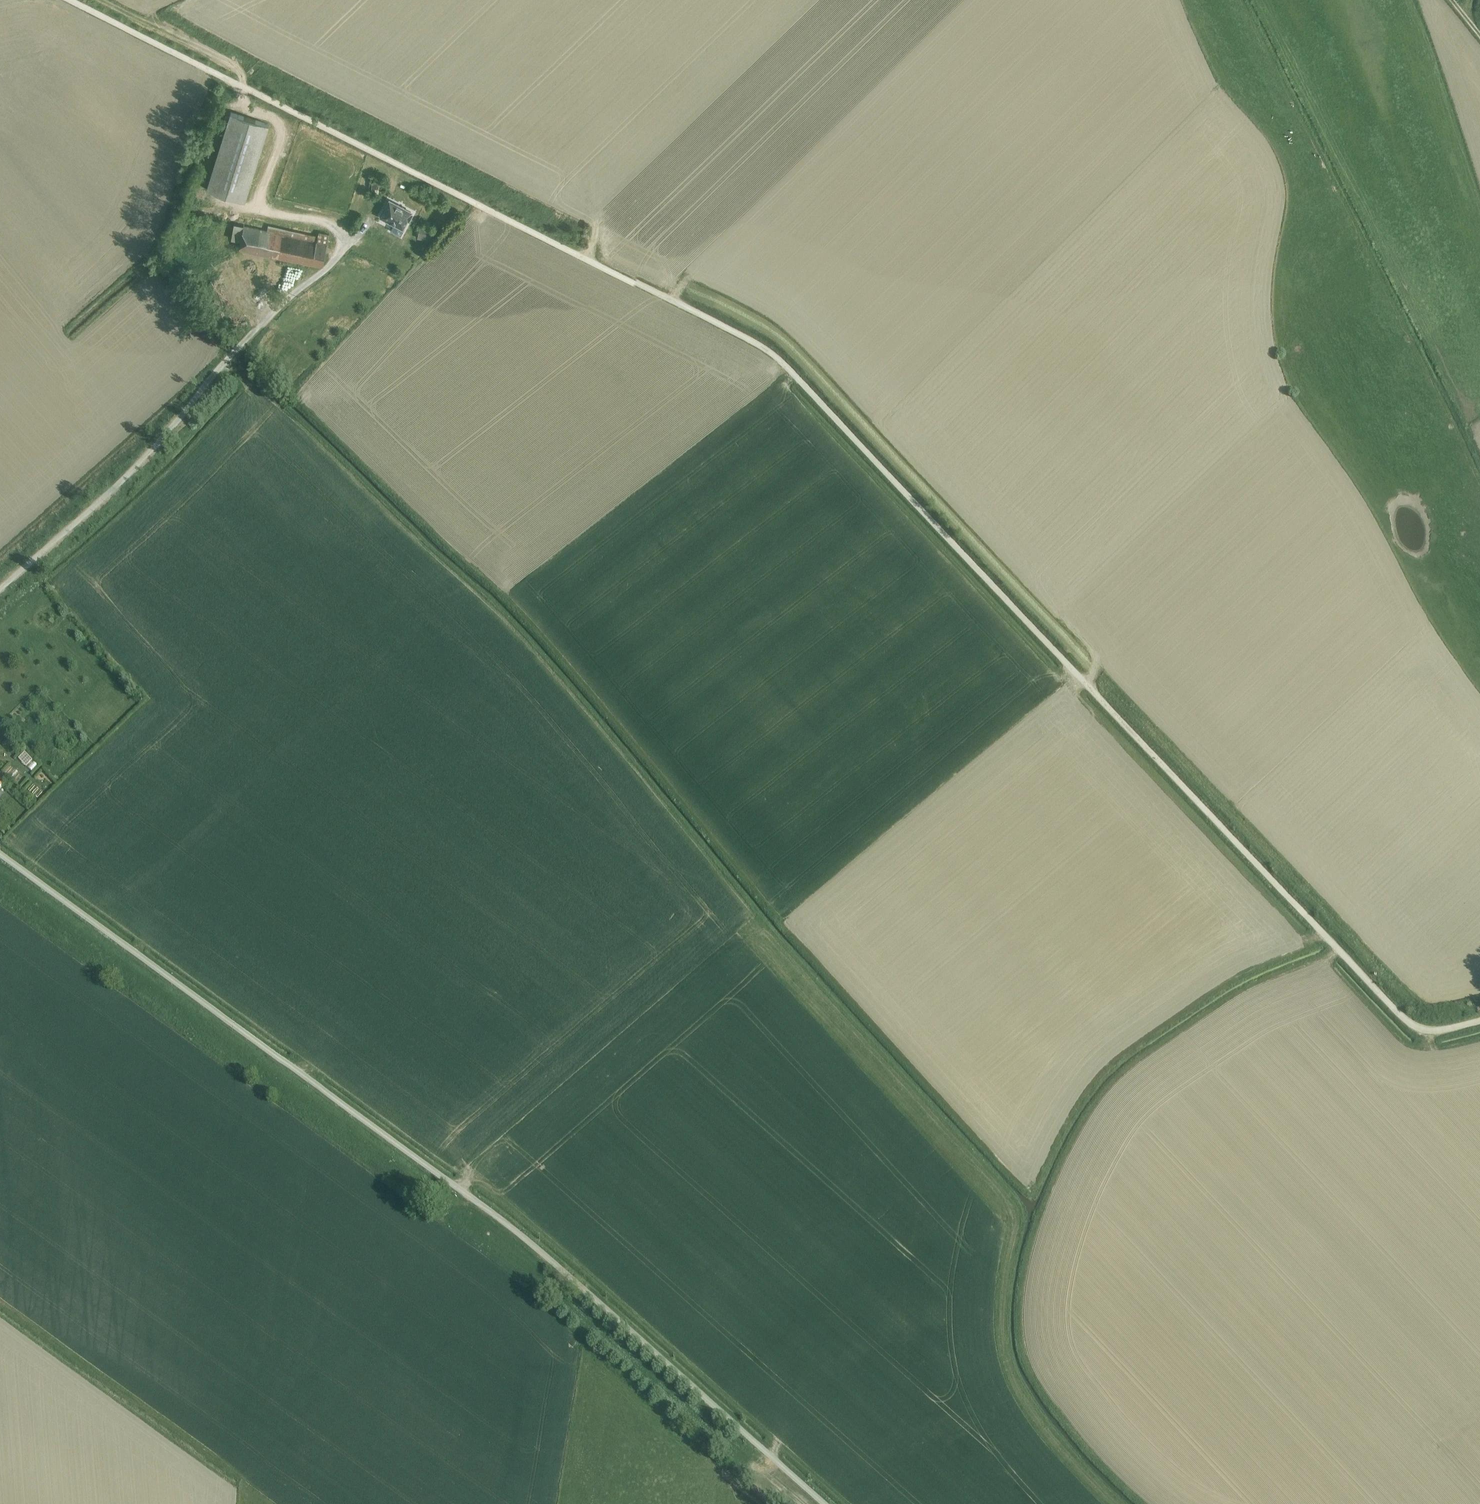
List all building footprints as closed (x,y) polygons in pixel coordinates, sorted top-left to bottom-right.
[(231,111),(207,188),(246,200),(270,123),(231,111)] [(383,205),(379,213),(380,213),(380,214),(394,221),(390,228),(401,233),(408,219),(410,220),(414,211),(413,211),(413,209),(389,197),(385,206),(383,205)] [(241,240),(239,247),(323,264),(329,233),(319,231),(318,235),(269,224),(268,230),(235,223),(232,238),(241,240)] [(433,226),(421,223),(418,236),(430,239),(433,226)]
